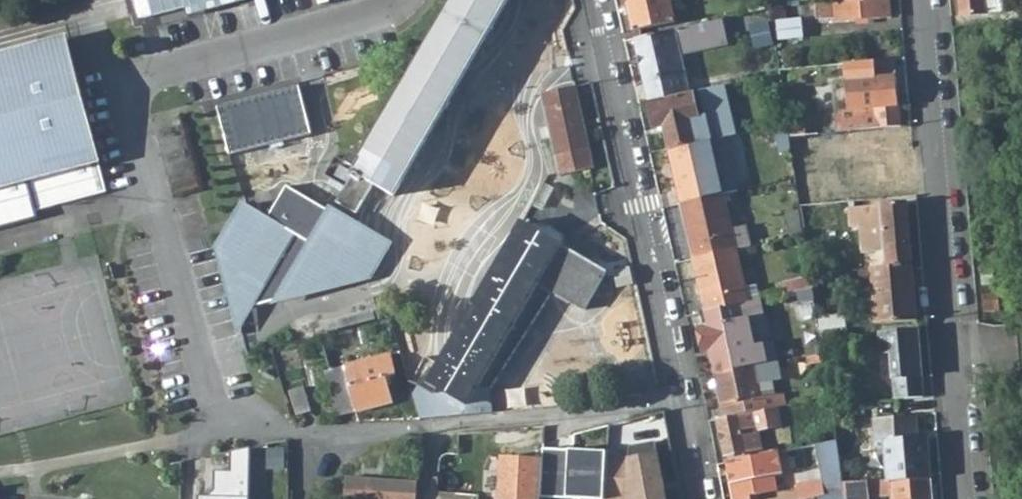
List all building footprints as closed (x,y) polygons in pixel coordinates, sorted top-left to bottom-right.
[(138,19),(189,6),(190,14),(247,0),(134,0),(138,19)] [(452,7),(490,30),(508,0),(455,0),(452,7)] [(633,32),(675,21),(671,1),(673,0),(626,0),(633,32)] [(748,14),(770,8),(769,2),(768,0),(748,0),(746,4),(748,14)] [(817,18),(834,17),(835,21),(891,17),(890,0),(851,0),(816,3),(817,18)] [(961,15),(984,13),(983,0),(959,0),(961,15)] [(984,13),(993,12),(1002,0),(983,0),(984,13)] [(452,7),(429,46),(468,68),(490,30),(452,7)] [(770,8),(772,22),(777,21),(786,20),(784,7),(770,8)] [(777,21),(779,40),(804,37),(801,18),(786,20),(777,21)] [(635,39),(649,101),(691,92),(682,54),(728,44),(722,19),(674,29),(635,39)] [(37,217),(35,210),(106,191),(66,40),(0,58),(0,227),(37,217)] [(468,68),(429,46),(391,111),(398,116),(401,111),(425,125),(432,129),(468,68)] [(895,59),(875,61),(876,79),(897,77),(895,59)] [(835,114),(836,132),(866,129),(882,127),(901,126),(897,77),(876,79),(875,61),(845,63),(846,80),(848,112),(836,113),(835,114)] [(834,81),(836,113),(848,112),(846,80),(834,81)] [(214,105),(225,151),(310,131),(299,85),(214,105)] [(542,94),(560,175),(594,168),(575,86),(542,94)] [(649,103),(654,127),(664,125),(670,151),(712,141),(705,107),(697,109),(693,93),(691,93),(649,103)] [(357,169),(337,203),(356,214),(374,184),(383,190),(393,195),(432,129),(425,125),(401,111),(398,116),(391,111),(362,160),(353,155),(347,164),(357,169)] [(773,127),(779,154),(791,151),(791,150),(789,136),(787,124),(773,127)] [(820,148),(820,152),(847,149),(846,139),(851,138),(856,186),(905,181),(902,140),(884,142),(882,127),(866,129),(866,130),(846,132),(819,134),(820,148)] [(789,136),(791,150),(820,148),(819,134),(819,133),(789,136)] [(712,141),(724,195),(739,191),(727,138),(712,141)] [(670,151),(682,205),(724,195),(712,141),(670,151)] [(335,156),(347,164),(353,155),(355,150),(342,143),(335,156)] [(356,214),(366,219),(383,190),(374,184),(356,214)] [(219,251),(234,311),(250,307),(367,277),(381,253),(372,247),(377,239),(287,186),(268,217),(246,204),(219,251)] [(682,205),(694,260),(736,250),(732,228),(724,195),(682,205)] [(883,217),(887,268),(913,265),(907,203),(881,204),(881,198),(855,200),(857,219),(883,217)] [(800,205),(802,215),(834,210),(833,202),(800,205)] [(786,212),(789,234),(802,232),(798,210),(786,212)] [(802,215),(804,231),(831,227),(830,217),(834,216),(834,210),(802,215)] [(523,223),(435,371),(429,368),(423,378),(468,405),(478,389),(493,386),(554,292),(585,310),(607,273),(561,245),(538,232),(523,223)] [(542,225),(538,232),(561,245),(565,238),(542,225)] [(732,228),(736,250),(751,247),(746,225),(732,228)] [(381,253),(386,244),(377,239),(372,247),(381,253)] [(694,260),(706,313),(749,303),(745,287),(736,250),(694,260)] [(871,269),(875,325),(918,321),(913,265),(887,268),(871,269)] [(993,267),(982,268),(983,284),(994,284),(993,267)] [(785,283),(787,294),(798,292),(813,288),(810,277),(785,283)] [(745,287),(749,303),(755,301),(760,300),(757,285),(745,287)] [(798,292),(800,302),(814,299),(813,288),(798,292)] [(984,295),(985,312),(1001,310),(999,293),(984,295)] [(760,300),(755,301),(758,316),(765,315),(762,300),(760,300)] [(709,350),(714,374),(778,362),(774,342),(770,343),(765,315),(758,316),(755,301),(749,303),(706,313),(709,326),(704,327),(699,328),(705,351),(709,350)] [(234,311),(238,330),(250,307),(234,311)] [(706,313),(701,314),(704,327),(709,326),(706,313)] [(816,317),(818,330),(847,328),(846,314),(816,317)] [(818,330),(821,347),(848,344),(847,328),(818,330)] [(881,334),(883,353),(892,353),(896,399),(924,397),(922,377),(918,331),(891,333),(881,334)] [(326,371),(337,416),(392,402),(385,376),(395,374),(391,354),(326,371)] [(807,357),(808,365),(823,363),(822,354),(807,357)] [(714,374),(723,419),(785,406),(783,394),(775,396),(763,398),(760,384),(773,382),(781,380),(778,362),(714,374)] [(775,396),(773,382),(760,384),(763,398),(775,396)] [(290,390),(296,415),(309,412),(303,387),(290,390)] [(717,420),(724,457),(760,449),(756,431),(779,426),(779,423),(788,421),(785,406),(723,419),(717,420)] [(883,443),(886,482),(931,478),(928,439),(918,439),(915,432),(917,431),(915,416),(872,419),(874,444),(883,443)] [(656,441),(630,446),(629,452),(607,451),(605,498),(667,498),(656,441)] [(822,480),(825,496),(844,492),(843,485),(840,468),(839,468),(834,442),(817,445),(821,470),(822,480)] [(287,465),(288,444),(270,443),(269,464),(287,465)] [(229,451),(229,471),(213,471),(213,490),(207,495),(197,495),(197,498),(249,498),(250,447),(229,451)] [(543,450),(542,461),(541,496),(540,498),(570,498),(605,498),(607,451),(543,450)] [(733,498),(751,498),(750,496),(757,495),(777,491),(775,476),(782,474),(779,453),(727,462),(727,464),(733,498)] [(502,498),(525,498),(526,495),(541,496),(542,461),(495,459),(493,494),(503,494),(502,498)] [(794,475),(796,485),(822,480),(821,470),(794,475)] [(345,477),(344,498),(391,498),(392,480),(345,477)] [(867,496),(892,494),(892,498),(933,498),(931,478),(886,482),(843,485),(844,492),(845,498),(867,498),(867,496)] [(392,480),(391,498),(421,498),(422,481),(392,480)] [(799,498),(811,498),(825,496),(822,480),(796,485),(799,498)]
